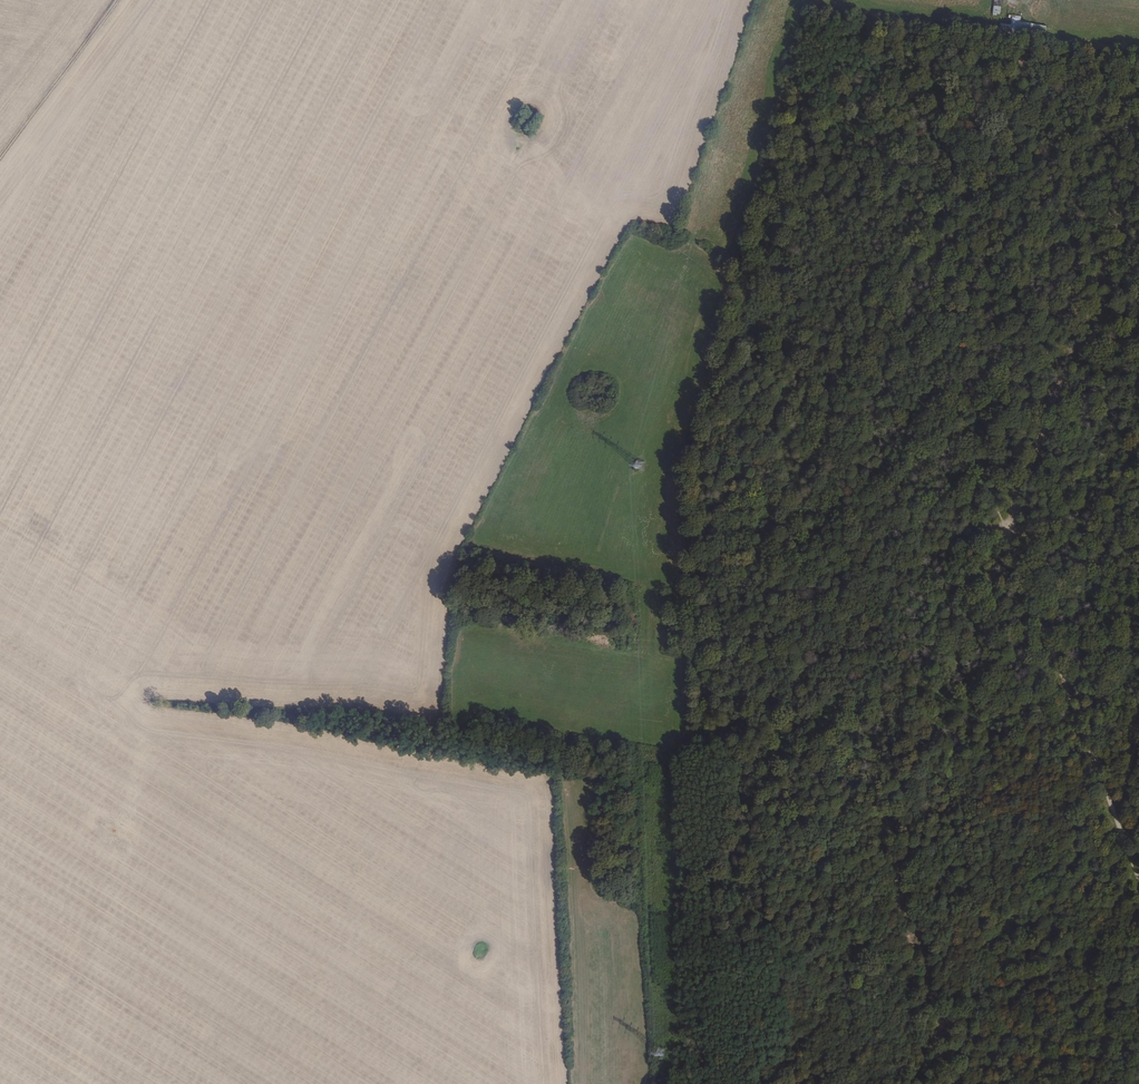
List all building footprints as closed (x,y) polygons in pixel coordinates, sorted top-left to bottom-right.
[(1000,14),(1001,0),(994,0),(993,14),(1000,14)] [(1045,33),(1046,26),(1020,22),(1020,17),(1012,15),(1010,27),(1045,33)]
